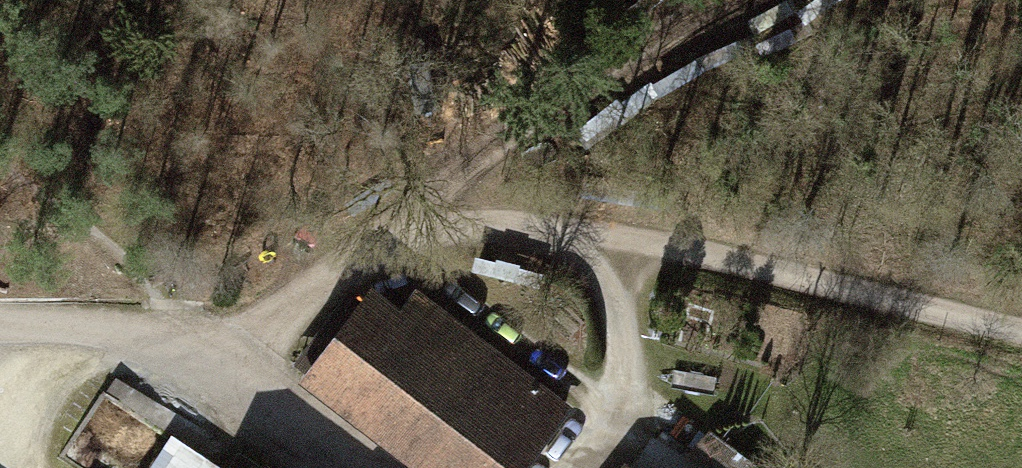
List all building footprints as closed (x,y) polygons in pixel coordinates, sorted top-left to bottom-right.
[(298,384),(407,466),(410,467),(525,467),(575,402),(422,287),(403,312),(370,288),(298,384)]
